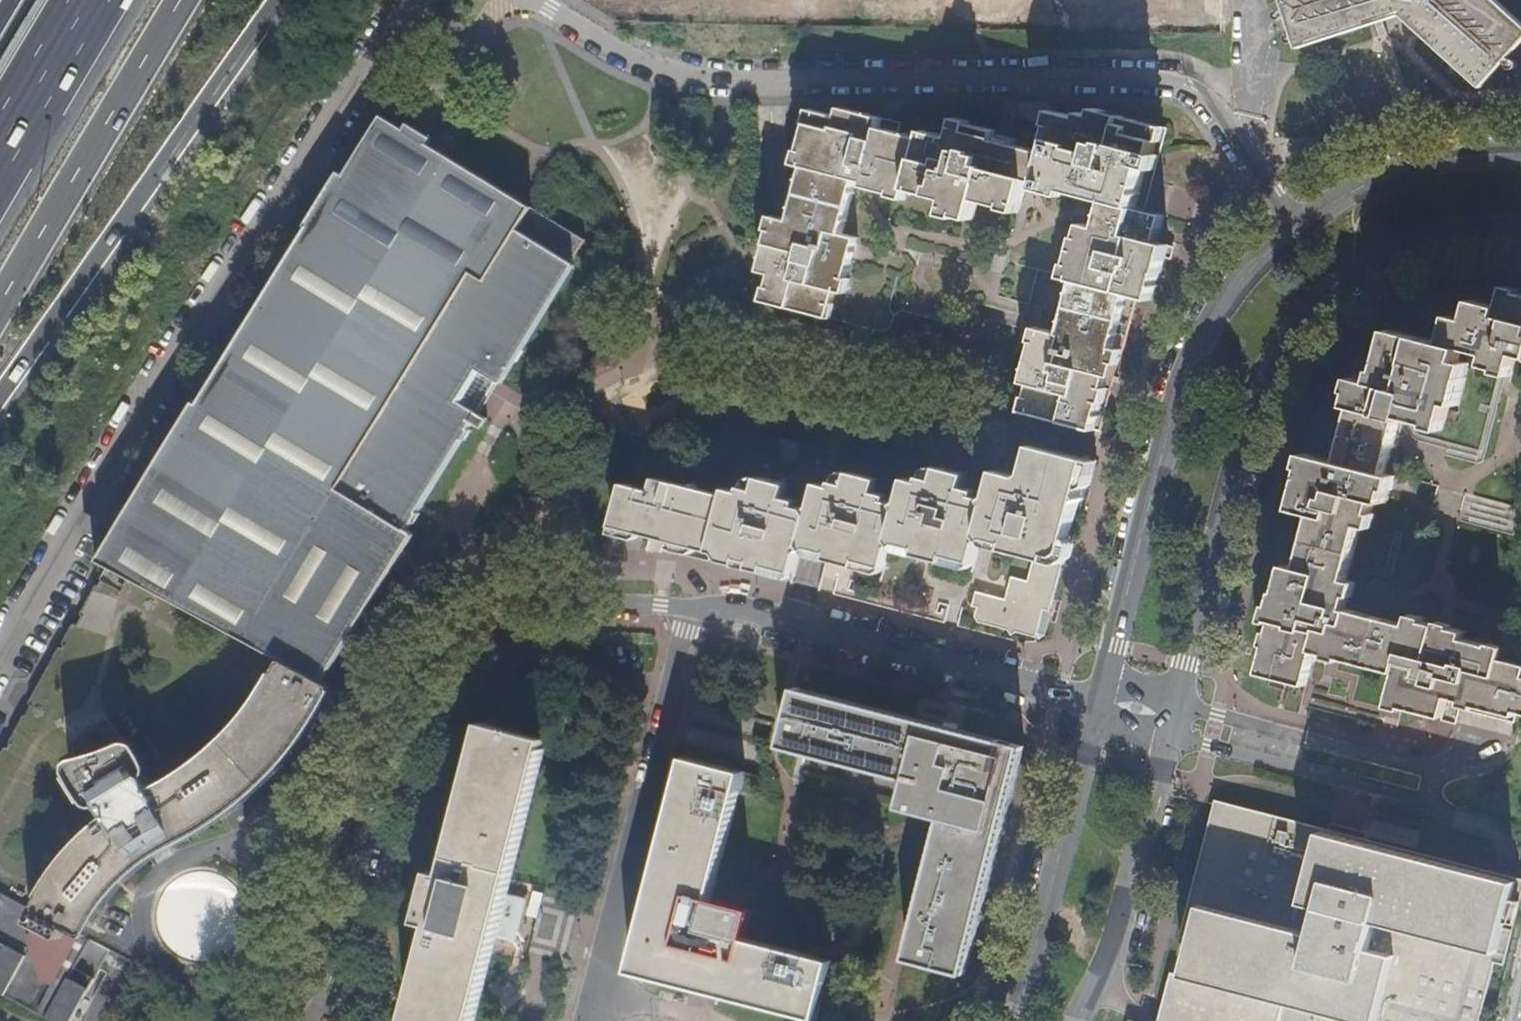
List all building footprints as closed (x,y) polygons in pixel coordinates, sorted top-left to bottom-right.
[(1300,48),(1404,17),(1419,31),(1480,87),(1520,42),(1520,24),(1495,0),(1285,0),(1300,48)] [(1006,205),(1007,198),(1023,145),(993,136),(996,130),(967,123),(964,130),(953,127),(949,138),(921,131),(920,137),(892,130),(890,138),(877,135),(879,127),(882,116),(841,106),(837,116),(820,111),(816,124),(809,122),(799,164),(807,166),(792,219),(776,215),(769,244),(779,247),(777,257),(766,255),(762,271),(774,274),(767,302),(830,318),(838,292),(845,293),(859,238),(844,234),(858,180),(867,182),(868,179),(883,183),(881,191),(905,197),(907,189),(948,199),(946,206),(958,209),(957,215),(972,219),(977,198),(1006,205)] [(1096,106),(1093,114),(1082,110),(1079,117),(1062,111),(1059,125),(1052,123),(1047,138),(1052,139),(1049,152),(1040,183),(1101,199),(1104,186),(1113,188),(1117,174),(1143,182),(1146,182),(1158,140),(1151,137),(1154,124),(1123,116),(1124,114),(1096,106)] [(110,561),(108,560),(61,633),(0,748),(0,993),(45,1018),(89,939),(77,932),(97,904),(111,887),(127,871),(141,858),(157,847),(224,804),(245,787),(257,777),(272,762),(286,746),(313,710),(330,681),(319,675),(384,557),(387,559),(396,543),(393,541),(421,496),(474,417),(481,422),(486,413),(479,408),(491,389),(512,357),(514,357),(522,343),(521,342),(586,236),(387,110),(214,389),(206,402),(110,561)] [(890,138),(892,130),(879,127),(877,135),(890,138)] [(1028,179),(1040,183),(1049,152),(1023,145),(1007,198),(1022,202),(1028,179)] [(1137,207),(1143,182),(1117,174),(1113,188),(1104,186),(1101,199),(1109,201),(1101,229),(1130,236),(1133,226),(1127,225),(1132,206),(1137,207)] [(866,187),(881,191),(883,183),(868,179),(867,182),(866,187)] [(1154,302),(1156,293),(1160,275),(1163,275),(1167,259),(1160,257),(1163,244),(1155,242),(1148,241),(1153,225),(1159,227),(1162,215),(1137,207),(1132,206),(1127,225),(1133,226),(1130,236),(1101,229),(1087,225),(1079,253),(1077,252),(1073,267),(1081,269),(1077,283),(1062,337),(1047,333),(1044,345),(1040,360),(1033,358),(1026,385),(1032,387),(1025,413),(1103,434),(1116,386),(1126,347),(1139,299),(1151,302),(1154,302)] [(1148,241),(1155,242),(1159,227),(1153,225),(1148,241)] [(779,247),(769,244),(766,255),(777,257),(779,247)] [(1160,257),(1167,259),(1171,246),(1163,244),(1160,257)] [(1069,280),(1077,283),(1081,269),(1073,267),(1069,280)] [(1507,306),(1505,313),(1480,307),(1476,324),(1458,319),(1450,349),(1398,337),(1388,377),(1394,380),(1391,391),(1373,386),(1369,400),(1362,398),(1356,416),(1361,417),(1351,456),(1348,467),(1328,461),(1324,476),(1313,473),(1302,517),(1324,522),(1309,574),(1299,572),(1292,599),(1286,597),(1280,624),(1274,623),(1272,632),(1261,677),(1311,691),(1320,657),(1339,661),(1385,673),(1401,677),(1393,707),(1402,710),(1424,715),(1448,721),(1453,704),(1480,711),(1520,721),(1520,669),(1508,665),(1510,653),(1497,649),(1497,651),(1469,644),(1471,635),(1430,625),(1427,634),(1353,616),(1356,601),(1347,598),(1352,581),(1367,523),(1375,525),(1378,511),(1388,514),(1392,501),(1385,499),(1387,489),(1391,474),(1398,448),(1402,432),(1407,434),(1409,427),(1410,428),(1436,434),(1438,427),(1452,430),(1450,438),(1461,441),(1466,419),(1456,417),(1458,409),(1465,411),(1472,384),(1462,381),(1469,354),(1493,360),(1490,371),(1504,375),(1518,379),(1520,369),(1520,308),(1507,306)] [(1037,344),(1033,358),(1040,360),(1044,345),(1037,344)] [(201,380),(193,393),(206,402),(214,389),(201,380)] [(1027,474),(1020,479),(1011,485),(1006,484),(996,520),(1001,521),(1003,530),(1012,533),(1006,551),(1033,560),(1025,584),(1010,580),(1005,598),(976,591),(972,606),(977,608),(974,617),(976,620),(1008,629),(1012,635),(1019,631),(1036,636),(1044,610),(1051,611),(1089,462),(1035,447),(1027,474)] [(851,476),(831,549),(859,556),(860,550),(888,557),(894,536),(903,538),(903,541),(949,552),(951,545),(977,552),(980,544),(983,531),(989,529),(986,522),(996,487),(981,483),(984,476),(970,472),(972,460),(945,454),(942,465),(929,463),(927,469),(912,466),(906,490),(899,494),(891,492),(892,486),(878,483),(882,469),(854,463),(851,476)] [(729,487),(662,469),(658,481),(632,474),(619,516),(724,543),(728,552),(768,564),(771,557),(790,488),(792,476),(764,469),(760,481),(748,477),(746,483),(733,478),(729,487)] [(790,488),(771,557),(797,564),(804,541),(831,549),(851,476),(837,473),(836,479),(821,476),(815,501),(802,498),(804,492),(790,488)] [(983,531),(980,544),(1006,551),(1012,533),(1003,530),(1001,521),(996,520),(1006,484),(1011,485),(1020,479),(999,473),(996,487),(986,522),(989,529),(983,531)] [(113,545),(102,539),(94,551),(106,558),(113,545)] [(1022,748),(811,692),(795,688),(780,745),(906,779),(900,807),(938,818),(905,957),(963,974),(1017,768),(1022,748)] [(408,1014),(415,1016),(436,1020),(471,1020),(489,951),(505,893),(543,745),(497,733),(481,728),(445,871),(433,868),(419,919),(431,923),(408,1014)] [(742,773),(684,758),(631,968),(718,990),(817,1015),(831,959),(745,936),(753,907),(731,902),(711,896),(742,773)] [(1171,977),(1336,1020),(1478,1020),(1512,885),(1502,883),(1215,809),(1171,977)] [(1171,977),(1160,1020),(1336,1020),(1171,977)]
